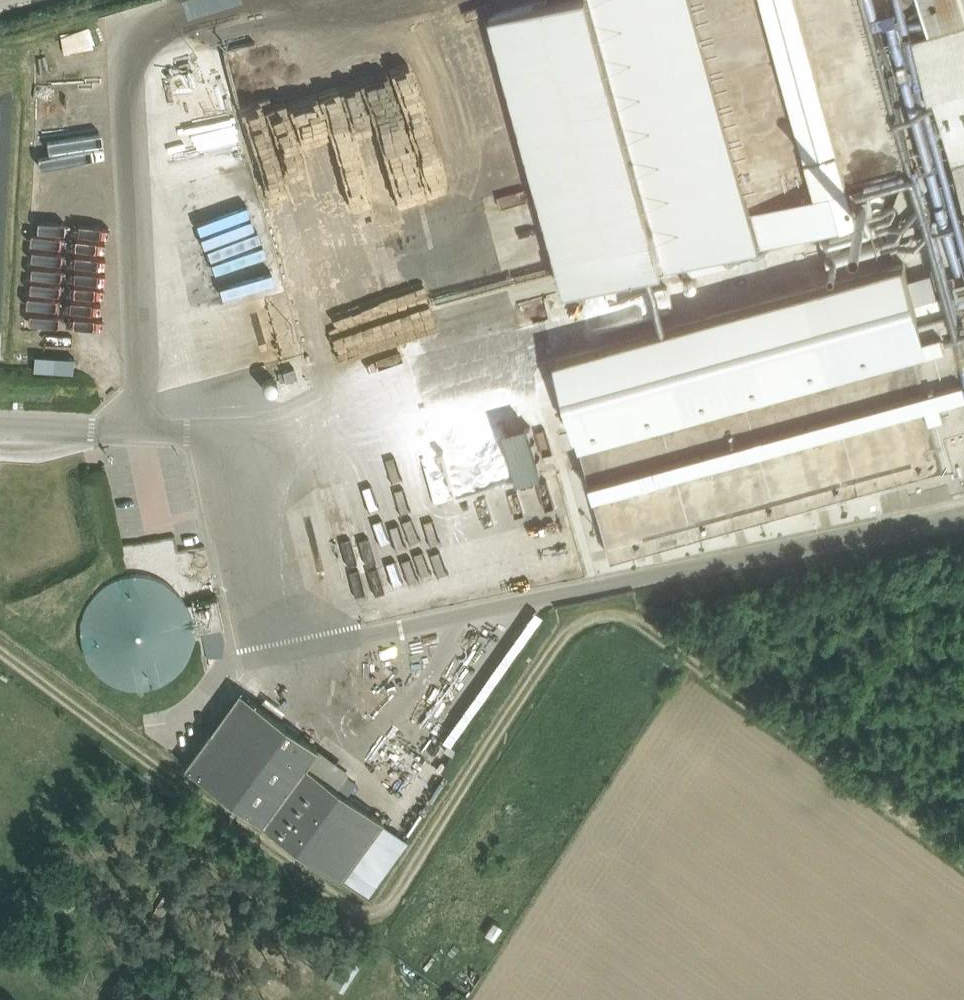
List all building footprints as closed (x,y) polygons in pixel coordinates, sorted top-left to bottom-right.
[(756,237),(852,211),(874,204),(865,171),(904,158),(862,0),(539,0),(490,14),(512,91),(566,290),(756,237)] [(928,27),(963,18),(963,0),(921,0),(928,27)] [(912,35),(928,95),(934,94),(963,204),(963,21),(912,35)] [(184,142),(213,140),(211,120),(183,122),(184,142)] [(257,175),(278,172),(272,129),(251,132),(257,175)] [(945,309),(919,318),(903,262),(706,317),(556,358),(569,405),(567,406),(571,421),(573,420),(577,435),(579,435),(613,556),(658,543),(733,523),(741,520),(816,500),(824,498),(906,475),(910,488),(921,485),(942,480),(941,477),(947,475),(951,489),(963,485),(963,375),(945,309)] [(75,357),(35,355),(34,373),(74,375),(75,357)] [(316,745),(237,688),(182,764),(340,879),(344,875),(384,820),(334,784),(304,761),(316,745)] [(346,768),(316,745),(304,761),(334,784),(346,768)] [(407,837),(384,820),(344,875),(367,892),(407,837)] [(172,900),(164,895),(148,919),(157,924),(172,900)] [(126,934),(115,922),(109,928),(119,939),(126,934)] [(173,958),(161,977),(167,981),(172,974),(176,976),(183,965),(173,958)]
